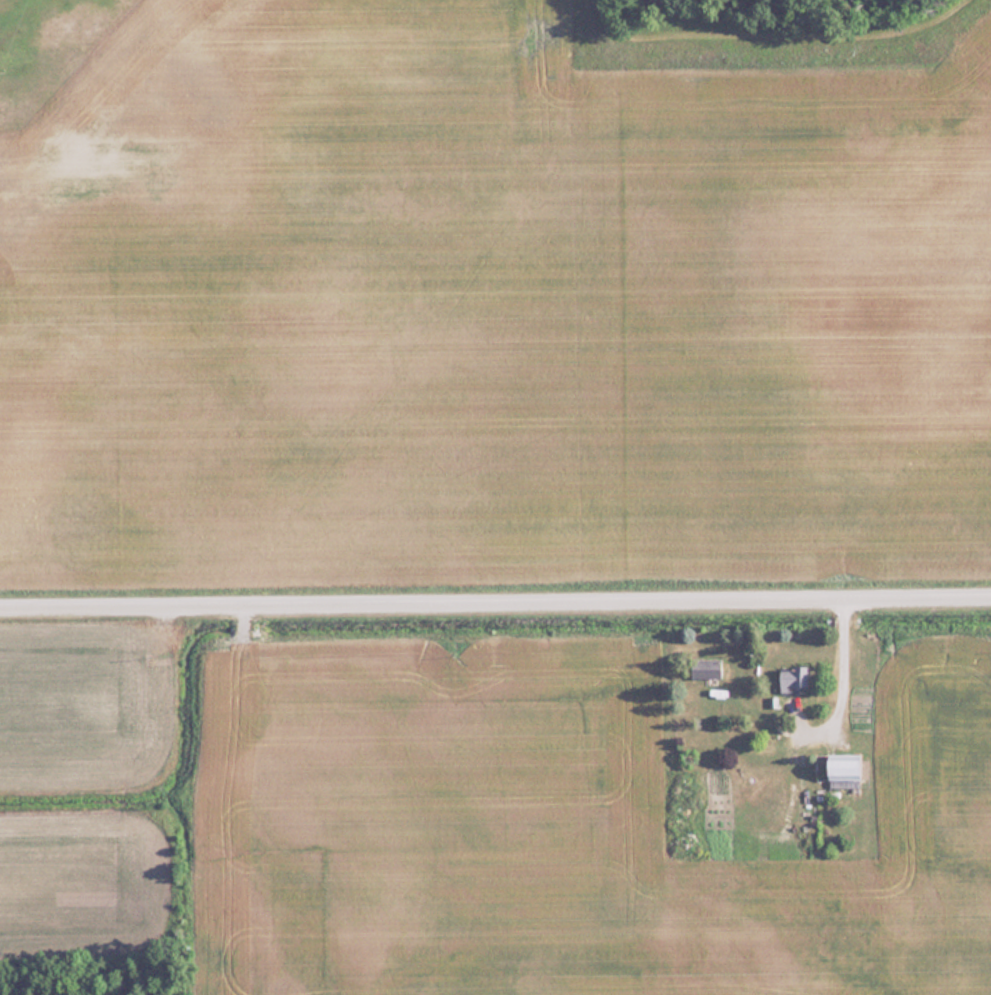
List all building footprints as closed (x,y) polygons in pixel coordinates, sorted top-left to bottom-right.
[(722,678),(722,659),(691,659),(691,678),(722,678)] [(800,693),(800,686),(807,686),(807,666),(780,666),(780,693),(800,693)] [(861,787),(861,754),(829,754),(829,787),(861,787)]
